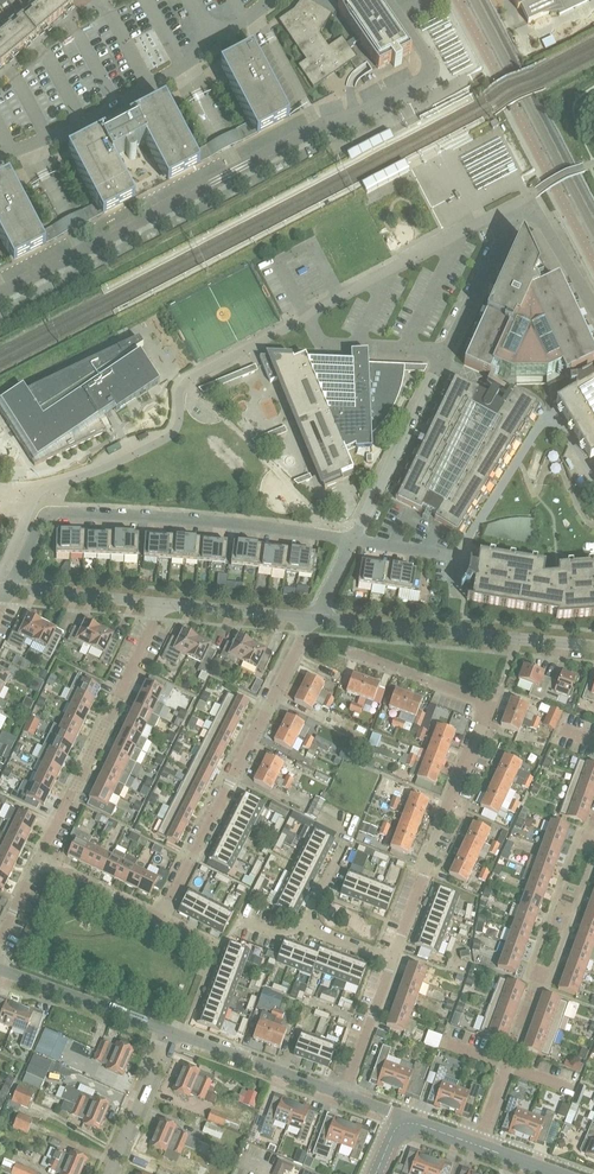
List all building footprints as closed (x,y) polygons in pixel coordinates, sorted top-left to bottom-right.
[(38,37),(73,8),(66,0),(27,0),(20,6),(30,18),(25,22),(20,16),(0,32),(0,68),(38,37)] [(279,21),(280,24),(304,58),(306,57),(308,60),(298,66),(313,89),(323,82),(327,79),(325,76),(330,72),(333,70),(335,73),(350,63),(352,66),(355,71),(362,66),(363,65),(358,57),(356,59),(350,49),(346,44),(340,34),(339,35),(341,39),(329,48),(320,35),(331,15),(335,17),(338,11),(343,3),(340,0),(302,0),(294,10),(279,21)] [(362,66),(372,59),(378,67),(387,62),(388,64),(410,54),(374,0),(341,0),(342,1),(330,19),(362,66)] [(553,0),(513,0),(517,10),(522,7),(529,22),(527,22),(528,23),(550,13),(550,15),(558,14),(559,16),(560,16),(560,14),(553,0)] [(560,14),(590,0),(553,0),(560,14)] [(253,51),(238,58),(220,68),(250,124),(227,136),(232,146),(255,134),(257,137),(289,120),(253,51)] [(216,142),(204,148),(193,154),(171,112),(166,101),(129,120),(131,124),(126,126),(121,128),(120,125),(114,128),(116,131),(111,133),(107,137),(105,133),(68,152),(96,205),(73,217),(78,227),(101,215),(103,218),(135,201),(113,159),(126,153),(128,157),(128,158),(129,159),(130,159),(131,160),(132,160),(133,160),(134,159),(135,159),(135,158),(136,158),(136,157),(136,156),(136,155),(136,154),(136,153),(134,149),(146,142),(168,184),(200,167),(198,164),(221,152),(216,142)] [(495,120),(489,124),(493,129),(498,126),(495,120)] [(44,245),(67,232),(62,222),(39,234),(9,178),(0,183),(0,238),(14,265),(46,248),(44,245)] [(493,300),(489,298),(486,305),(490,306),(486,316),(482,314),(479,321),(483,323),(479,332),(474,330),(471,337),(476,339),(471,348),(467,346),(464,353),(468,355),(464,364),(490,376),(487,382),(485,386),(489,386),(490,383),(492,384),(508,393),(510,390),(492,380),(493,377),(497,370),(501,372),(505,373),(510,376),(546,376),(547,376),(562,368),(565,376),(565,377),(566,380),(569,380),(571,380),(573,380),(576,379),(580,378),(582,377),(579,371),(593,364),(593,353),(593,354),(589,345),(593,343),(590,336),(585,338),(581,328),(585,326),(582,320),(578,322),(573,312),(578,310),(575,303),(570,305),(566,296),(570,294),(567,287),(563,289),(559,281),(558,280),(549,285),(546,286),(545,283),(522,236),(503,279),(498,277),(495,284),(499,286),(499,288),(494,298),(493,300)] [(136,350),(143,346),(139,339),(27,392),(23,386),(8,396),(6,393),(0,397),(0,412),(35,466),(107,431),(113,428),(105,414),(113,409),(116,413),(159,385),(140,355),(139,356),(136,350)] [(424,373),(427,367),(364,364),(359,359),(358,355),(351,363),(308,362),(308,361),(305,356),(294,361),(291,356),(292,358),(260,357),(270,383),(279,379),(324,488),(343,481),(341,475),(353,471),(345,452),(349,451),(352,449),(355,447),(355,450),(372,449),(371,436),(372,435),(381,425),(381,426),(384,423),(384,422),(391,412),(393,408),(395,404),(397,401),(398,397),(400,393),(403,380),(403,377),(404,373),(404,372),(424,373)] [(255,365),(242,371),(239,372),(242,378),(258,371),(255,365)] [(593,380),(590,373),(591,373),(590,371),(588,373),(586,375),(584,376),(582,377),(580,378),(576,379),(573,380),(571,380),(569,380),(566,380),(567,382),(569,382),(570,386),(575,386),(577,390),(556,402),(559,406),(590,459),(593,456),(593,379),(593,380)] [(488,396),(479,392),(453,379),(395,498),(421,511),(422,508),(427,510),(422,518),(428,521),(432,513),(436,515),(501,404),(495,401),(498,396),(498,395),(498,394),(498,393),(498,392),(497,391),(496,390),(495,390),(494,390),(493,390),(492,390),(491,391),(490,392),(488,396)] [(510,390),(508,393),(501,404),(436,515),(434,518),(459,533),(538,405),(514,390),(513,391),(510,390)] [(278,429),(281,435),(287,433),(285,427),(278,429)] [(312,479),(310,475),(294,481),(298,485),(312,479)] [(484,526),(483,535),(531,543),(535,515),(532,515),(535,515),(534,519),(529,518),(520,518),(510,519),(501,521),(490,524),(484,526)] [(70,555),(71,534),(57,533),(56,554),(70,555)] [(70,555),(84,555),(84,534),(71,534),(70,555)] [(84,555),(97,556),(98,535),(84,534),(84,555)] [(111,535),(98,535),(97,556),(111,556),(111,535)] [(125,536),(111,535),(111,556),(124,556),(125,536)] [(139,536),(125,536),(124,556),(138,557),(139,536)] [(158,558),(159,538),(146,536),(144,557),(158,558)] [(158,558),(171,560),(173,539),(159,538),(158,558)] [(186,540),(173,539),(171,560),(182,560),(182,565),(184,565),(185,561),(186,540)] [(200,541),(186,540),(185,561),(184,565),(187,565),(187,561),(198,562),(200,541)] [(212,563),(213,542),(200,541),(198,562),(209,563),(209,567),(211,567),(212,563)] [(227,543),(213,542),(212,563),(226,564),(227,543)] [(245,567),(248,546),(234,544),(231,565),(245,567)] [(245,567),(258,568),(261,548),(248,546),(245,567)] [(261,548),(258,568),(272,570),(275,549),(261,548)] [(288,551),(275,549),(272,570),(285,572),(288,551)] [(299,574),(301,553),(288,551),(285,572),(299,574)] [(468,575),(467,576),(541,588),(543,576),(545,565),(537,564),(538,559),(532,558),(531,563),(515,560),(515,555),(510,554),(509,559),(494,557),(495,552),(490,551),(489,556),(480,554),(478,566),(471,565),(471,562),(469,562),(469,565),(469,567),(469,570),(469,572),(468,575)] [(301,553),(299,574),(313,576),(315,555),(301,553)] [(543,576),(541,588),(561,592),(593,590),(593,566),(593,561),(587,561),(588,566),(573,567),(573,562),(567,562),(567,568),(558,568),(559,575),(543,576)] [(372,585),(375,565),(362,563),(358,583),(372,585)] [(389,567),(375,565),(372,585),(385,588),(389,567)] [(402,569),(389,567),(385,588),(399,590),(402,569)] [(416,571),(402,569),(399,590),(413,592),(416,571)] [(561,592),(541,588),(467,576),(467,578),(466,580),(465,582),(463,584),(462,586),(460,588),(461,589),(463,587),(473,593),(472,600),(467,599),(467,600),(557,615),(561,592)] [(561,592),(557,615),(557,618),(556,618),(556,619),(593,616),(593,590),(561,592)] [(43,621),(40,619),(38,622),(28,617),(24,625),(17,621),(7,643),(21,650),(27,639),(33,642),(43,621)] [(46,622),(43,621),(33,642),(46,648),(43,655),(50,659),(61,637),(54,634),(56,630),(51,628),(52,626),(46,622)] [(90,647),(100,626),(97,624),(96,627),(85,622),(81,630),(74,627),(67,641),(82,648),(84,644),(90,647)] [(100,626),(90,647),(103,654),(100,661),(107,665),(118,643),(111,639),(113,636),(108,634),(109,631),(103,627),(100,626)] [(188,657),(198,636),(195,634),(193,637),(183,632),(179,640),(172,637),(162,658),(176,665),(182,654),(188,657)] [(201,637),(198,636),(188,657),(201,663),(198,670),(201,672),(198,679),(205,682),(209,673),(207,672),(216,652),(209,649),(211,645),(206,643),(207,641),(201,637)] [(243,662),(253,641),(250,639),(248,642),(238,637),(234,645),(227,642),(220,656),(235,663),(237,659),(243,662)] [(256,642),(253,641),(243,662),(264,673),(271,658),(264,654),(266,651),(261,649),(262,646),(256,642)] [(4,687),(10,675),(19,679),(22,672),(5,664),(2,671),(0,670),(0,685),(4,687)] [(544,702),(551,683),(542,679),(544,674),(544,673),(543,674),(524,667),(525,666),(524,666),(523,668),(521,669),(518,676),(519,678),(518,680),(519,681),(519,680),(533,685),(529,696),(544,702)] [(41,670),(38,676),(45,680),(47,674),(41,670)] [(558,685),(551,683),(544,702),(546,698),(557,702),(560,696),(568,699),(569,698),(568,698),(570,697),(573,690),(572,687),(575,679),(576,679),(576,678),(574,678),(573,675),(566,673),(564,674),(562,673),(561,674),(562,674),(558,685)] [(86,675),(84,678),(77,675),(70,689),(95,701),(101,687),(101,686),(100,689),(97,687),(100,681),(86,675)] [(360,697),(366,680),(353,675),(346,692),(360,697)] [(308,676),(301,689),(318,697),(326,701),(332,704),(334,699),(328,696),(329,695),(321,691),(324,685),(308,676)] [(140,694),(157,703),(161,696),(164,698),(165,696),(169,698),(174,688),(153,678),(149,684),(147,683),(148,680),(147,680),(140,693),(140,694)] [(357,705),(355,712),(360,714),(362,708),(363,708),(366,700),(373,702),(379,688),(380,684),(366,680),(360,697),(357,705)] [(588,684),(582,699),(593,703),(593,686),(588,684)] [(254,686),(251,692),(257,695),(260,689),(254,686)] [(380,705),(385,690),(379,688),(373,702),(380,705)] [(89,713),(94,702),(95,701),(70,689),(65,701),(71,704),(89,713)] [(311,710),(318,697),(301,689),(295,702),(311,710)] [(389,708),(402,713),(409,695),(395,690),(389,708)] [(228,693),(221,706),(242,717),(249,703),(239,698),(238,698),(228,693)] [(164,706),(157,703),(140,694),(134,706),(158,718),(164,706)] [(422,700),(409,695),(402,713),(416,718),(422,700)] [(506,712),(538,725),(540,719),(534,717),(534,716),(526,713),(529,706),(511,699),(506,712)] [(332,704),(326,701),(323,707),(329,710),(332,704)] [(83,724),(89,713),(71,704),(66,716),(83,724)] [(134,706),(129,717),(146,726),(154,730),(160,718),(158,718),(134,706)] [(236,729),(242,717),(221,706),(215,719),(236,729)] [(551,707),(543,725),(554,730),(562,713),(551,707)] [(414,726),(420,728),(421,729),(427,715),(419,712),(417,718),(414,726)] [(538,725),(506,712),(501,726),(519,732),(524,719),(532,722),(530,728),(536,730),(538,725)] [(83,724),(66,716),(60,727),(76,735),(78,736),(83,724)] [(287,716),(281,729),(298,738),(304,725),(287,716)] [(40,722),(30,717),(26,724),(36,729),(40,722)] [(129,717),(123,729),(125,730),(141,737),(146,726),(129,717)] [(229,742),(236,729),(215,719),(208,731),(229,742)] [(397,727),(399,721),(394,719),(391,725),(397,727)] [(348,720),(345,727),(353,731),(350,737),(364,744),(370,731),(348,720)] [(399,721),(397,727),(403,729),(405,723),(399,721)] [(26,724),(22,732),(23,732),(33,737),(36,729),(26,724)] [(48,736),(55,739),(72,747),(78,736),(76,735),(60,727),(54,724),(48,736)] [(437,726),(432,739),(450,746),(455,733),(437,726)] [(418,734),(424,736),(427,731),(421,729),(420,728),(418,734)] [(141,737),(125,730),(123,729),(118,740),(141,752),(147,740),(141,737)] [(298,738),(281,729),(274,742),(291,750),(298,738)] [(223,755),(229,742),(208,731),(202,744),(223,755)] [(424,736),(418,734),(416,739),(422,742),(424,736)] [(72,747),(55,739),(48,736),(43,747),(65,758),(67,759),(72,747)] [(308,736),(305,741),(311,744),(314,739),(308,736)] [(331,744),(318,737),(314,745),(327,752),(331,744)] [(432,739),(427,752),(445,759),(450,746),(432,739)] [(118,740),(112,752),(114,753),(136,763),(141,752),(118,740)] [(309,750),(311,744),(305,741),(302,747),(309,750)] [(217,768),(223,755),(202,744),(195,757),(217,768)] [(6,760),(12,749),(3,745),(0,752),(0,757),(6,760)] [(364,757),(373,760),(375,753),(377,749),(368,746),(364,757)] [(67,759),(65,758),(43,747),(37,759),(44,762),(61,770),(67,759)] [(417,757),(415,762),(423,765),(422,765),(440,772),(445,759),(427,752),(419,749),(417,757)] [(136,763),(114,753),(112,752),(107,763),(130,775),(136,763)] [(408,760),(415,762),(417,757),(410,754),(408,760)] [(267,756),(260,769),(277,778),(284,765),(267,756)] [(505,756),(498,769),(516,777),(522,764),(505,756)] [(210,781),(217,768),(195,757),(189,770),(210,781)] [(399,757),(397,762),(406,766),(408,760),(399,757)] [(408,760),(406,766),(412,768),(415,762),(408,760)] [(593,781),(593,765),(579,760),(574,774),(593,781)] [(61,770),(44,762),(38,773),(55,782),(61,770)] [(412,768),(410,774),(418,777),(417,779),(433,785),(435,786),(440,772),(422,765),(423,765),(415,762),(412,768)] [(124,786),(130,775),(107,763),(101,775),(124,786)] [(306,767),(303,772),(312,776),(315,771),(306,767)] [(277,778),(260,769),(254,782),(271,791),(274,784),(282,788),(282,787),(288,790),(291,785),(285,782),(277,778)] [(498,769),(493,781),(510,789),(513,782),(521,786),(523,780),(516,777),(498,769)] [(182,783),(204,793),(210,781),(189,770),(182,783)] [(317,772),(314,777),(328,784),(331,778),(317,772)] [(50,793),(55,782),(38,773),(32,785),(50,793)] [(574,774),(569,787),(593,796),(593,781),(574,774)] [(124,786),(101,775),(95,787),(113,795),(119,798),(124,786)] [(526,775),(523,780),(530,783),(532,778),(526,775)] [(285,782),(291,785),(294,780),(288,777),(285,782)] [(431,791),(433,785),(417,779),(415,785),(431,791)] [(43,806),(44,806),(50,793),(32,785),(33,785),(24,780),(18,793),(13,790),(10,796),(24,803),(36,809),(39,803),(43,805),(43,806)] [(530,783),(523,780),(521,786),(527,789),(530,783)] [(504,802),(510,789),(493,781),(487,794),(504,802)] [(182,783),(176,795),(197,806),(204,793),(182,783)] [(95,787),(95,788),(89,799),(90,799),(87,806),(111,817),(116,807),(109,803),(113,795),(95,787)] [(564,800),(586,809),(590,810),(593,800),(593,796),(569,787),(564,800)] [(238,805),(257,815),(263,805),(264,805),(243,794),(242,794),(244,795),(238,805)] [(504,802),(487,794),(481,807),(498,815),(504,802)] [(170,808),(191,819),(197,806),(176,795),(170,808)] [(411,795),(406,809),(423,815),(429,802),(411,795)] [(394,797),(391,803),(398,806),(400,800),(394,797)] [(316,819),(319,812),(324,802),(315,798),(307,814),(316,819)] [(514,800),(511,806),(518,809),(520,803),(514,800)] [(590,810),(586,809),(564,800),(559,814),(585,824),(590,810)] [(290,810),(272,801),(268,810),(285,819),(290,810)] [(398,806),(391,803),(389,808),(396,811),(398,806)] [(233,816),(252,826),(257,815),(238,805),(233,816)] [(518,809),(511,806),(509,811),(515,814),(518,809)] [(8,821),(13,824),(31,833),(37,820),(36,820),(20,812),(10,807),(4,820),(8,821)] [(184,831),(191,819),(170,808),(163,821),(184,831)] [(401,822),(418,828),(423,815),(406,809),(401,822)] [(312,830),(316,822),(293,811),(286,825),(291,828),(295,821),(312,830)] [(227,827),(246,837),(252,826),(233,816),(227,827)] [(276,824),(281,827),(285,820),(279,818),(276,824)] [(23,843),(25,844),(31,833),(13,824),(8,821),(2,833),(8,836),(23,843)] [(178,845),(184,831),(163,821),(157,834),(167,839),(166,840),(167,840),(167,839),(177,844),(177,845),(178,845)] [(551,821),(547,833),(546,834),(562,840),(564,841),(569,828),(568,827),(568,828),(551,822),(552,821),(551,821)] [(418,828),(401,822),(396,835),(413,841),(418,828)] [(521,830),(523,825),(517,822),(511,834),(518,837),(522,830),(521,830)] [(372,837),(376,828),(363,823),(359,832),(372,837)] [(467,836),(484,844),(490,831),(473,823),(467,836)] [(281,827),(276,824),(272,831),(278,834),(281,827)] [(383,824),(381,829),(388,832),(390,826),(383,824)] [(246,837),(227,827),(222,838),(241,847),(246,837)] [(74,828),(62,853),(68,856),(67,857),(80,863),(88,845),(91,840),(92,837),(74,828)] [(388,832),(381,829),(379,835),(386,837),(388,832)] [(313,831),(308,842),(327,852),(332,841),(333,842),(334,841),(312,830),(313,831)] [(23,843),(8,836),(2,833),(1,832),(0,834),(0,846),(2,847),(20,856),(20,855),(25,844),(23,843)] [(278,840),(284,843),(287,836),(282,834),(278,840)] [(564,841),(562,840),(546,834),(542,846),(560,853),(564,841)] [(413,841),(396,835),(391,848),(408,855),(413,841)] [(467,836),(461,849),(478,857),(481,851),(488,854),(491,847),(484,844),(467,836)] [(222,838),(216,849),(235,858),(241,847),(222,838)] [(265,846),(270,849),(274,842),(268,839),(265,846)] [(91,840),(88,845),(80,863),(91,868),(100,851),(102,846),(91,840)] [(284,843),(278,840),(275,847),(280,850),(284,843)] [(327,852),(308,842),(302,852),(321,862),(327,852)] [(492,848),(498,851),(501,846),(494,843),(492,848)] [(270,849),(265,846),(261,853),(267,856),(270,849)] [(373,857),(375,852),(359,846),(357,851),(358,851),(352,865),(363,869),(369,855),(373,857)] [(510,853),(512,849),(506,846),(500,857),(508,860),(511,854),(510,853)] [(542,846),(538,857),(537,858),(556,865),(560,853),(542,846)] [(2,847),(0,852),(0,860),(14,867),(20,856),(2,847)] [(498,851),(492,848),(489,853),(496,856),(498,851)] [(235,858),(216,849),(211,859),(210,859),(209,859),(231,870),(231,869),(230,869),(235,858)] [(472,870),(478,857),(461,849),(455,862),(472,870)] [(104,874),(114,879),(123,862),(126,855),(115,850),(111,856),(103,874),(104,874)] [(91,868),(103,874),(111,856),(100,851),(91,868)] [(321,862),(302,852),(297,863),(316,873),(321,862)] [(373,857),(380,860),(382,855),(375,852),(373,857)] [(114,879),(125,885),(126,885),(134,868),(137,861),(126,855),(123,862),(114,879)] [(267,862),(273,865),(276,858),(271,855),(267,862)] [(382,855),(380,860),(387,863),(389,857),(382,855)] [(551,877),(556,865),(537,858),(533,870),(551,877)] [(8,879),(14,867),(0,860),(0,875),(8,879)] [(254,868),(259,870),(263,863),(257,861),(254,868)] [(405,864),(398,861),(396,866),(403,869),(405,864)] [(273,865),(267,862),(264,869),(269,871),(273,865)] [(472,870),(455,862),(449,875),(466,883),(472,870)] [(310,884),(316,873),(297,863),(291,874),(310,884)] [(353,897),(361,877),(363,869),(352,865),(350,871),(349,871),(341,894),(342,893),(353,897)] [(202,866),(199,871),(206,875),(209,870),(202,866)] [(126,885),(127,885),(137,891),(146,873),(134,868),(126,885)] [(169,872),(161,868),(156,878),(146,873),(137,891),(150,897),(150,896),(154,887),(160,890),(169,872)] [(259,870),(254,868),(250,874),(256,877),(259,870)] [(482,868),(480,873),(486,876),(489,871),(482,868)] [(547,889),(551,877),(533,870),(529,882),(547,889)] [(486,876),(480,873),(477,879),(484,882),(486,876)] [(221,883),(224,877),(217,874),(214,879),(221,883)] [(305,895),(310,884),(291,874),(286,885),(305,895)] [(2,891),(1,893),(8,879),(0,875),(0,890),(2,891)] [(231,881),(224,877),(221,883),(228,886),(231,881)] [(256,884),(262,886),(265,879),(260,877),(256,884)] [(372,881),(361,877),(353,897),(364,901),(372,881)] [(383,886),(372,881),(364,901),(375,906),(383,886)] [(529,882),(524,894),(542,901),(547,889),(529,882)] [(262,886),(256,884),(253,890),(258,893),(262,886)] [(236,890),(243,894),(246,888),(239,885),(236,890)] [(280,896),(299,905),(305,895),(286,885),(280,896)] [(394,890),(383,886),(375,906),(386,910),(386,911),(387,911),(395,889),(394,890)] [(433,900),(453,908),(458,896),(459,897),(459,896),(436,888),(437,889),(433,900)] [(190,916),(200,897),(189,892),(190,890),(189,890),(178,912),(179,912),(180,911),(190,916)] [(538,913),(542,901),(524,894),(520,906),(538,913)] [(299,905),(280,896),(275,906),(274,906),(273,906),(295,917),(294,916),(299,905)] [(201,922),(211,902),(200,897),(190,916),(201,922)] [(433,900),(429,911),(449,919),(453,908),(433,900)] [(211,902),(201,922),(212,927),(222,908),(211,902)] [(585,916),(585,917),(593,920),(593,906),(591,905),(589,904),(585,916)] [(534,925),(534,924),(538,913),(520,906),(515,919),(534,925)] [(222,908),(212,927),(222,933),(222,934),(233,913),(233,912),(232,913),(222,908)] [(445,930),(449,919),(429,911),(424,922),(445,930)] [(583,929),(593,933),(593,920),(585,917),(580,929),(583,929)] [(511,931),(529,937),(534,925),(515,919),(511,931)] [(484,926),(484,922),(477,920),(475,932),(482,933),(484,926)] [(424,922),(420,934),(440,942),(445,930),(424,922)] [(576,940),(576,941),(593,947),(593,933),(583,929),(580,929),(576,940)] [(460,930),(458,935),(465,938),(468,933),(460,930)] [(511,931),(507,943),(525,949),(529,937),(511,931)] [(440,942),(420,934),(416,945),(415,944),(414,945),(437,954),(437,953),(436,953),(440,942)] [(451,937),(448,945),(454,947),(457,940),(451,937)] [(285,940),(277,961),(288,965),(296,945),(285,941),(285,940)] [(590,959),(593,948),(593,947),(576,941),(572,953),(590,959)] [(224,955),(244,962),(248,951),(249,951),(227,942),(226,943),(228,944),(224,955)] [(502,955),(518,961),(521,961),(525,949),(507,943),(502,955)] [(300,970),(307,949),(296,945),(288,965),(300,970)] [(454,947),(448,945),(445,952),(451,954),(454,947)] [(314,969),(325,973),(332,952),(321,948),(321,947),(318,953),(318,954),(316,961),(317,961),(314,969)] [(307,949),(300,970),(312,974),(311,975),(312,975),(314,969),(317,961),(316,961),(318,954),(318,953),(307,949)] [(470,957),(468,951),(459,953),(461,959),(470,957)] [(332,952),(325,973),(336,977),(344,957),(332,952)] [(572,953),(567,965),(586,971),(590,959),(572,953)] [(224,955),(219,966),(239,974),(244,962),(224,955)] [(250,955),(247,964),(259,968),(262,960),(250,955)] [(502,955),(499,965),(498,968),(515,974),(516,974),(521,961),(518,961),(502,955)] [(344,957),(336,977),(347,981),(355,961),(344,957)] [(267,964),(275,967),(276,962),(277,961),(270,958),(267,964)] [(355,961),(347,981),(359,985),(358,987),(359,987),(367,964),(366,965),(355,961)] [(405,976),(404,977),(423,983),(423,982),(423,981),(426,972),(427,972),(427,970),(426,970),(410,964),(409,964),(408,966),(409,966),(405,976)] [(563,977),(565,978),(581,983),(586,971),(567,965),(563,977)] [(219,966),(215,977),(235,985),(239,974),(219,966)] [(457,975),(454,974),(442,970),(441,970),(440,975),(455,980),(457,975)] [(257,980),(263,982),(265,975),(260,973),(257,980)] [(231,996),(235,985),(215,977),(211,989),(231,996)] [(422,985),(423,983),(404,977),(404,978),(405,978),(401,988),(400,988),(400,989),(418,995),(419,994),(418,994),(421,985),(422,985)] [(563,977),(559,988),(558,990),(559,990),(576,996),(581,983),(565,978),(563,977)] [(494,992),(521,1001),(526,987),(499,978),(494,992)] [(263,982),(257,980),(254,987),(260,989),(263,982)] [(273,984),(271,989),(278,992),(280,987),(273,984)] [(280,987),(278,992),(286,995),(288,989),(280,987)] [(211,989),(207,1000),(227,1008),(231,996),(211,989)] [(305,993),(305,994),(312,997),(314,991),(306,989),(305,993)] [(396,1000),(396,1001),(414,1007),(415,1006),(414,1005),(417,996),(418,996),(418,995),(400,989),(400,990),(397,1000),(396,1000)] [(266,991),(261,1002),(279,1008),(283,997),(266,991)] [(302,1001),(305,994),(305,993),(299,992),(297,999),(302,1001)] [(489,1005),(516,1015),(521,1001),(494,992),(489,1005)] [(537,1007),(538,1008),(563,1017),(569,1003),(542,993),(537,1007)] [(326,1002),(328,997),(321,994),(319,1000),(326,1002)] [(249,1003),(254,1005),(257,998),(251,996),(249,1003)] [(12,1028),(19,1008),(12,1005),(13,1002),(0,997),(0,1023),(12,1028)] [(328,997),(326,1002),(334,1005),(336,1000),(328,997)] [(446,1004),(446,1005),(453,1008),(455,1003),(442,998),(440,1002),(446,1004)] [(207,1000),(202,1011),(223,1019),(227,1008),(207,1000)] [(413,1009),(414,1007),(396,1001),(395,1002),(396,1002),(392,1012),(391,1013),(410,1019),(410,1018),(409,1018),(413,1009)] [(254,1005),(249,1003),(246,1010),(251,1012),(254,1005)] [(350,1011),(352,1006),(344,1003),(342,1008),(350,1011)] [(485,1019),(511,1028),(516,1015),(489,1005),(485,1019)] [(253,1039),(267,1044),(273,1026),(276,1018),(278,1011),(279,1008),(274,1007),(271,1016),(270,1016),(267,1024),(260,1021),(253,1039)] [(538,1008),(537,1007),(532,1021),(559,1030),(563,1017),(538,1008)] [(19,1008),(12,1028),(25,1032),(20,1046),(31,1050),(44,1013),(28,1008),(27,1010),(19,1008)] [(314,1015),(321,1018),(323,1012),(316,1010),(314,1015)] [(223,1019),(202,1011),(198,1023),(197,1022),(197,1023),(219,1031),(220,1031),(218,1030),(223,1019)] [(276,1018),(282,1020),(284,1014),(278,1011),(276,1018)] [(330,1015),(323,1012),(321,1018),(328,1021),(330,1015)] [(410,1019),(391,1013),(391,1014),(388,1024),(387,1024),(386,1026),(387,1026),(404,1032),(405,1033),(406,1030),(405,1030),(409,1020),(410,1019)] [(240,1026),(246,1028),(248,1020),(243,1018),(240,1026)] [(346,1021),(339,1018),(337,1024),(344,1027),(346,1021)] [(511,1028),(485,1019),(480,1032),(506,1042),(511,1028)] [(528,1034),(531,1036),(554,1044),(559,1030),(532,1021),(528,1034)] [(56,1056),(65,1030),(50,1024),(41,1051),(56,1056)] [(246,1028),(240,1026),(237,1033),(243,1035),(246,1028)] [(287,1031),(273,1026),(267,1044),(280,1049),(287,1031)] [(80,1035),(65,1030),(56,1056),(71,1062),(80,1035)] [(374,1037),(385,1041),(388,1034),(376,1030),(374,1037)] [(306,1058),(313,1038),(302,1034),(303,1033),(302,1032),(293,1055),(294,1055),(295,1054),(306,1058)] [(438,1050),(443,1037),(442,1037),(436,1034),(429,1032),(424,1044),(438,1050)] [(313,1038),(306,1058),(317,1062),(325,1042),(319,1040),(321,1036),(315,1034),(313,1038)] [(522,1048),(526,1050),(549,1058),(554,1044),(531,1036),(528,1034),(522,1048)] [(95,1041),(80,1035),(71,1062),(86,1067),(95,1041)] [(325,1042),(317,1062),(328,1067),(328,1068),(337,1045),(336,1045),(336,1046),(325,1042)] [(369,1083),(377,1086),(383,1088),(384,1085),(392,1088),(399,1068),(386,1063),(391,1049),(383,1046),(369,1083)] [(111,1049),(104,1064),(130,1075),(137,1060),(111,1049)] [(582,1065),(575,1062),(574,1064),(572,1069),(580,1072),(582,1065)] [(399,1068),(392,1088),(399,1090),(398,1093),(412,1098),(419,1101),(426,1084),(423,1083),(429,1068),(415,1063),(412,1073),(399,1068)] [(124,1090),(130,1075),(104,1064),(98,1079),(124,1090)] [(440,1067),(428,1101),(426,1104),(440,1109),(441,1106),(449,1108),(456,1089),(443,1084),(448,1070),(440,1067)] [(171,1075),(165,1090),(191,1101),(197,1086),(171,1075)] [(92,1093),(118,1104),(124,1090),(98,1079),(92,1093)] [(6,1081),(4,1085),(1,1092),(7,1096),(13,1084),(6,1081)] [(205,1111),(220,1116),(230,1090),(214,1084),(205,1111)] [(455,1114),(461,1116),(469,1119),(480,1087),(472,1084),(469,1093),(456,1089),(449,1108),(456,1111),(455,1114)] [(165,1090),(159,1105),(185,1116),(191,1101),(165,1090)] [(244,1095),(230,1090),(220,1116),(235,1122),(244,1095)] [(112,1119),(118,1104),(92,1093),(86,1108),(112,1119)] [(244,1095),(235,1122),(250,1127),(260,1101),(244,1095)] [(288,1125),(295,1105),(287,1103),(288,1100),(275,1095),(263,1127),(261,1133),(272,1137),(275,1130),(272,1129),(275,1121),(288,1125)] [(523,1136),(530,1116),(517,1111),(521,1101),(510,1097),(504,1113),(507,1115),(501,1131),(515,1136),(516,1133),(523,1136)] [(565,1118),(567,1112),(569,1106),(561,1103),(559,1109),(557,1115),(565,1118)] [(159,1105),(153,1119),(178,1130),(185,1116),(159,1105)] [(302,1108),(295,1105),(288,1125),(301,1130),(297,1140),(305,1143),(317,1110),(303,1105),(302,1108)] [(105,1134),(112,1119),(86,1108),(80,1123),(105,1134)] [(543,1146),(544,1143),(555,1114),(547,1111),(543,1120),(530,1116),(523,1136),(531,1138),(530,1141),(543,1146)] [(327,1114),(326,1117),(313,1154),(327,1159),(331,1149),(325,1146),(327,1140),(340,1145),(347,1125),(340,1122),(341,1119),(327,1114)] [(153,1119),(147,1133),(172,1144),(178,1130),(153,1119)] [(34,1121),(29,1133),(49,1142),(54,1130),(34,1121)] [(355,1127),(347,1125),(340,1145),(353,1149),(350,1159),(358,1162),(370,1129),(356,1124),(355,1127)] [(29,1133),(24,1145),(44,1154),(49,1142),(29,1133)] [(147,1133),(140,1149),(166,1159),(172,1144),(147,1133)] [(588,1133),(580,1151),(581,1155),(593,1161),(593,1136),(588,1133)] [(24,1145),(19,1157),(39,1165),(44,1154),(24,1145)] [(431,1160),(423,1157),(424,1154),(410,1149),(401,1173),(425,1173),(431,1160)] [(305,1160),(295,1156),(293,1162),(303,1166),(305,1160)] [(14,1169),(26,1173),(35,1173),(39,1165),(19,1157),(14,1169)] [(303,1166),(310,1169),(314,1160),(307,1157),(303,1166)] [(273,1173),(274,1173),(283,1173),(285,1171),(290,1173),(293,1166),(279,1160),(273,1173)] [(431,1160),(425,1173),(449,1173),(452,1168),(453,1165),(439,1160),(438,1163),(431,1160)]
